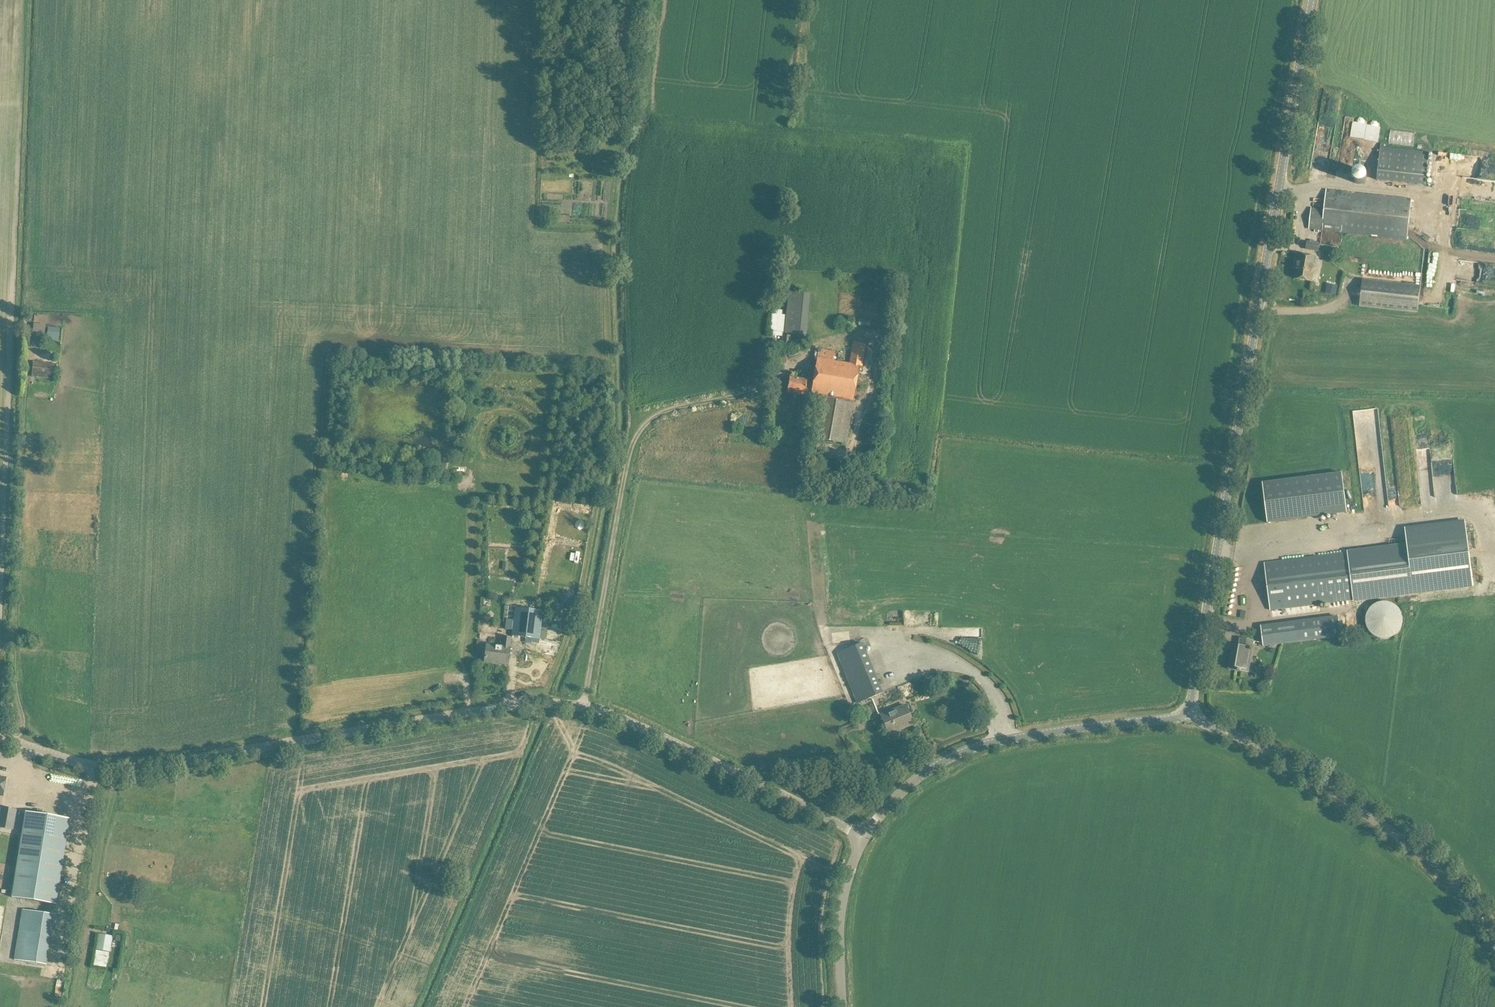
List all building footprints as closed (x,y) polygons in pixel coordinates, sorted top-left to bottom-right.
[(1377,180),(1425,185),(1428,152),(1384,147),(1385,144),(1381,144),(1377,180)] [(1351,183),(1353,170),(1343,169),(1341,181),(1351,183)] [(1481,194),(1482,179),(1460,178),(1459,198),(1475,199),(1475,193),(1481,194)] [(1484,198),(1492,201),(1494,192),(1494,190),(1487,188),(1484,198)] [(1348,233),(1354,233),(1366,234),(1376,236),(1407,239),(1411,199),(1326,190),(1324,210),(1311,209),(1309,229),(1332,231),(1341,232),(1348,233)] [(1306,249),(1316,251),(1318,251),(1319,244),(1307,242),(1306,249)] [(1284,277),(1292,277),(1294,253),(1286,252),(1284,277)] [(1295,279),(1304,280),(1311,282),(1316,258),(1296,254),(1295,263),(1297,263),(1295,279)] [(1337,265),(1344,269),(1349,262),(1342,258),(1337,265)] [(1360,306),(1418,312),(1421,286),(1362,280),(1360,306)] [(1328,285),(1326,293),(1336,295),(1337,287),(1328,285)] [(789,292),(786,323),(785,333),(805,335),(809,294),(789,292)] [(841,295),(839,313),(863,315),(865,297),(841,295)] [(772,315),(770,331),(782,332),(784,316),(781,315),(776,315),(772,315)] [(782,347),(789,348),(790,336),(783,335),(782,347)] [(811,394),(820,395),(852,400),(858,366),(862,366),(865,344),(852,341),(848,363),(832,361),(833,352),(818,350),(812,385),(811,392),(811,394)] [(55,378),(56,363),(33,362),(32,377),(55,378)] [(495,377),(496,389),(505,389),(505,377),(495,377)] [(805,391),(811,392),(812,385),(806,384),(807,381),(789,378),(787,393),(804,395),(805,391)] [(852,400),(820,395),(819,402),(813,438),(823,440),(845,444),(847,431),(852,400)] [(1263,483),(1268,523),(1347,513),(1342,473),(1263,483)] [(1353,600),(1414,592),(1473,585),(1466,523),(1406,530),(1408,546),(1348,553),(1353,600)] [(1353,600),(1348,553),(1265,564),(1270,610),(1353,600)] [(563,574),(562,584),(572,584),(573,575),(563,574)] [(564,594),(570,594),(570,595),(576,596),(577,589),(566,587),(564,594)] [(1227,615),(1237,615),(1237,607),(1233,607),(1233,599),(1227,599),(1227,615)] [(1366,619),(1367,625),(1370,630),(1375,634),(1381,636),(1387,636),(1393,634),(1398,629),(1401,624),(1402,618),(1401,612),(1398,606),(1393,602),(1388,600),(1382,600),(1377,601),(1373,604),(1369,608),(1366,612),(1366,619)] [(505,629),(513,630),(515,609),(507,608),(505,629)] [(515,609),(513,630),(512,636),(539,639),(543,611),(515,608),(515,609)] [(1339,617),(1271,625),(1261,626),(1264,646),(1341,636),(1339,617)] [(1240,638),(1239,646),(1239,649),(1250,651),(1252,651),(1254,641),(1240,638)] [(487,644),(486,652),(484,662),(485,662),(485,661),(499,663),(499,664),(508,665),(510,647),(487,644)] [(881,694),(861,644),(836,654),(857,703),(881,694)] [(1239,649),(1239,646),(1235,645),(1233,659),(1231,659),(1229,670),(1247,672),(1250,651),(1239,649)] [(882,719),(885,725),(888,735),(900,730),(899,726),(912,721),(905,705),(888,712),(890,716),(882,719)] [(13,830),(16,810),(2,808),(0,817),(0,828),(13,830)] [(11,897),(55,905),(70,819),(26,812),(11,897)] [(15,960),(46,965),(54,915),(23,910),(15,960)] [(96,950),(104,951),(110,952),(112,935),(98,933),(96,950)]
